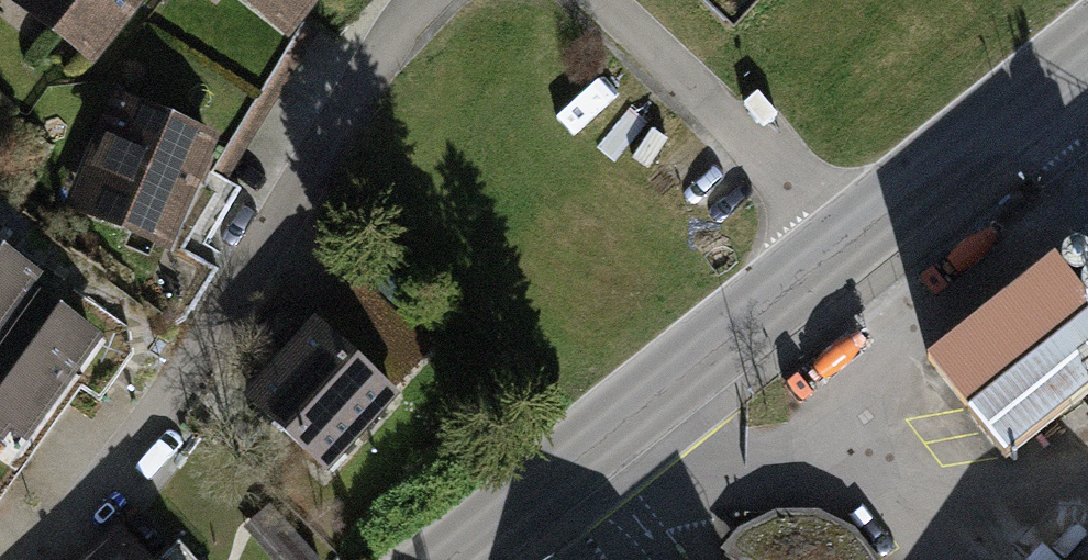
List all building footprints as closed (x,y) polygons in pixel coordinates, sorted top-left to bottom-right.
[(3,0),(87,68),(142,0),(3,0)] [(290,23),(305,0),(255,0),(290,23)] [(113,90),(64,204),(160,245),(209,131),(113,90)] [(925,352),(971,409),(1087,316),(1087,297),(1051,252),(925,352)] [(27,463),(111,357),(0,270),(0,442),(27,463)] [(342,276),(243,392),(326,462),(424,346),(342,276)] [(971,409),(1011,460),(1087,399),(1087,316),(971,409)] [(722,553),(734,559),(873,559),(863,539),(825,514),(771,511),(741,527),(722,553)] [(79,559),(143,559),(117,529),(79,559)]
